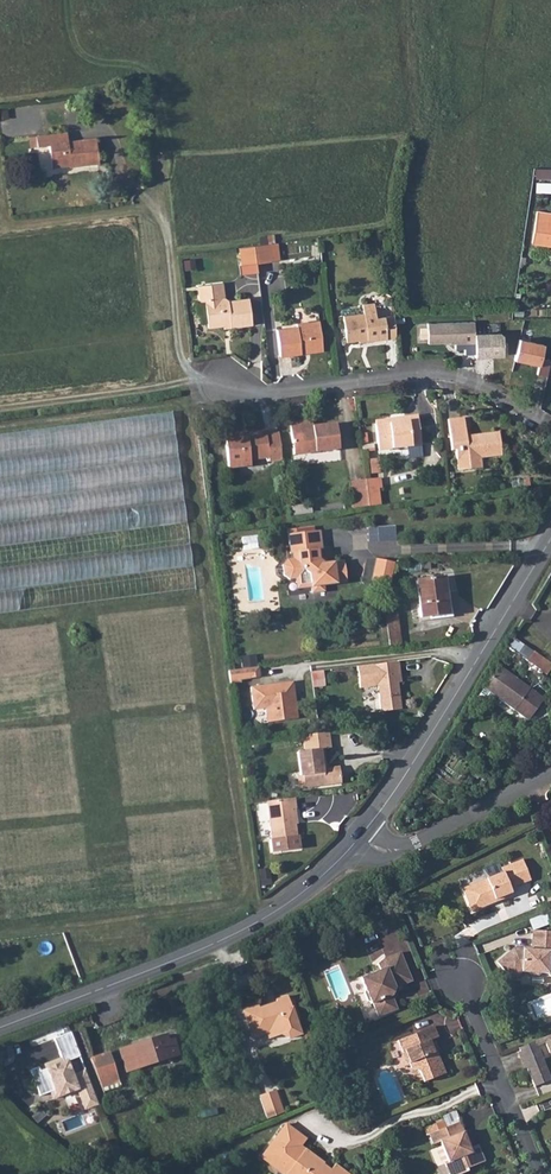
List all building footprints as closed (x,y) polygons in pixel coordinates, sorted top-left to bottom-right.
[(67,139),(66,130),(36,134),(37,142),(67,139)] [(37,145),(50,143),(52,166),(73,164),(73,165),(100,162),(97,136),(67,140),(67,139),(37,142),(37,145)] [(550,177),(550,168),(534,168),(535,177),(550,177)] [(536,210),(531,242),(550,246),(550,212),(536,210)] [(255,263),(271,261),(269,243),(253,245),(255,263)] [(240,264),(255,263),(253,245),(238,247),(240,264)] [(250,324),(247,299),(228,301),(223,297),(222,283),(195,286),(197,302),(203,302),(206,327),(222,325),(222,321),(227,320),(228,326),(250,324)] [(365,340),(367,342),(386,340),(385,330),(392,329),(392,325),(391,318),(374,319),(373,309),(361,310),(361,314),(342,317),(345,342),(358,341),(365,340)] [(319,346),(316,320),(294,323),(295,326),(275,329),(278,355),(298,353),(298,349),(319,346)] [(477,322),(429,322),(429,343),(476,343),(476,357),(507,357),(507,332),(477,332),(477,322)] [(419,343),(428,343),(429,323),(420,323),(419,343)] [(386,340),(393,339),(392,329),(385,330),(386,340)] [(515,361),(540,366),(538,374),(549,377),(550,370),(550,360),(544,358),(547,343),(520,338),(515,361)] [(375,451),(418,445),(414,417),(390,420),(390,425),(372,427),(375,451)] [(479,459),(501,456),(498,433),(470,436),(470,438),(464,439),(462,419),(446,421),(450,451),(454,451),(457,471),(474,469),(473,459),(479,459)] [(292,454),(337,448),(334,423),(311,426),(289,429),(292,454)] [(248,465),(247,460),(266,457),(266,461),(280,459),(278,449),(266,451),(264,435),(263,430),(247,433),(247,437),(239,438),(239,434),(222,436),(226,467),(236,467),(248,465)] [(266,451),(278,449),(277,433),(264,435),(266,451)] [(372,476),(381,477),(382,463),(374,462),(372,476)] [(365,505),(376,504),(374,477),(362,479),(365,505)] [(348,507),(365,505),(362,479),(345,481),(348,507)] [(313,548),(317,548),(321,547),(319,529),(311,530),(313,548)] [(286,533),(288,552),(296,552),(297,558),(285,559),(282,565),(283,575),(288,579),(294,578),(295,589),(309,587),(309,592),(322,590),(322,585),(334,583),(333,578),(344,577),(341,559),(323,562),(318,558),(317,548),(313,548),(311,530),(286,533)] [(249,538),(235,540),(237,551),(251,549),(249,538)] [(388,584),(392,562),(373,558),(369,580),(388,584)] [(420,616),(447,613),(443,577),(415,580),(420,616)] [(388,645),(399,643),(396,614),(384,615),(388,645)] [(527,662),(546,675),(550,669),(550,664),(534,653),(527,662)] [(242,655),(242,665),(257,665),(257,655),(242,655)] [(492,661),(478,683),(526,720),(542,699),(492,661)] [(355,667),(357,687),(376,685),(379,711),(398,708),(395,683),(388,683),(388,679),(397,678),(396,662),(386,663),(355,667)] [(258,676),(257,666),(227,670),(228,681),(228,683),(240,682),(239,679),(258,676)] [(324,670),(314,671),(316,686),(326,684),(324,670)] [(293,688),(292,681),(283,682),(284,689),(293,688)] [(297,718),(293,688),(284,689),(283,682),(249,687),(252,709),(264,707),(265,713),(274,712),(275,721),(297,718)] [(494,695),(483,687),(475,698),(484,705),(487,704),(494,695)] [(274,712),(265,713),(266,722),(275,721),(274,712)] [(299,776),(302,776),(303,787),(341,782),(339,766),(329,767),(327,770),(322,771),(320,749),(329,747),(327,731),(304,734),(306,751),(303,752),(296,753),(299,776)] [(270,851),(299,847),(297,836),(296,836),(292,807),(294,806),(293,797),(265,801),(270,839),(269,840),(270,851)] [(500,873),(460,889),(470,912),(492,903),(494,899),(499,897),(500,900),(511,895),(508,889),(529,880),(521,860),(498,869),(500,873)] [(534,929),(550,924),(547,914),(531,919),(534,929)] [(496,962),(511,979),(520,972),(528,972),(530,975),(538,975),(539,973),(546,973),(550,978),(550,957),(548,957),(548,951),(550,951),(550,931),(531,930),(530,948),(512,948),(496,962)] [(379,971),(360,979),(365,990),(363,993),(366,1001),(370,1002),(371,1004),(372,1004),(377,1017),(396,1009),(390,996),(394,987),(411,980),(399,952),(383,959),(377,965),(379,971)] [(288,1002),(286,997),(274,1001),(275,1003),(257,1009),(257,1006),(241,1011),(250,1038),(265,1033),(267,1039),(285,1033),(287,1039),(299,1035),(294,1022),(297,1021),(290,1001),(288,1002)] [(428,1042),(431,1041),(437,1038),(432,1026),(397,1041),(401,1052),(404,1051),(411,1068),(419,1072),(424,1082),(444,1074),(436,1052),(433,1054),(428,1042)] [(80,1057),(70,1033),(53,1039),(61,1059),(53,1062),(55,1066),(46,1070),(40,1072),(38,1068),(30,1072),(40,1097),(51,1093),(55,1091),(58,1098),(78,1090),(86,1109),(99,1104),(85,1071),(73,1076),(67,1062),(80,1057)] [(164,1034),(118,1048),(125,1070),(177,1054),(172,1039),(167,1041),(164,1034)] [(518,1048),(519,1052),(535,1045),(544,1042),(550,1039),(550,1035),(518,1048)] [(535,1045),(519,1052),(526,1069),(542,1062),(535,1045)] [(108,1052),(89,1058),(99,1086),(116,1080),(108,1052)] [(542,1062),(526,1069),(534,1087),(550,1080),(542,1062)] [(258,1096),(266,1119),(282,1113),(274,1090),(258,1096)] [(288,1123),(262,1155),(285,1173),(347,1173),(335,1165),(328,1173),(321,1167),(325,1164),(302,1145),(307,1138),(288,1123)] [(459,1123),(448,1127),(453,1137),(463,1132),(459,1123)] [(448,1127),(429,1135),(433,1146),(439,1143),(447,1163),(444,1164),(449,1173),(464,1173),(467,1172),(466,1170),(484,1162),(477,1145),(469,1149),(467,1145),(470,1144),(464,1132),(463,1132),(453,1137),(448,1127)]
